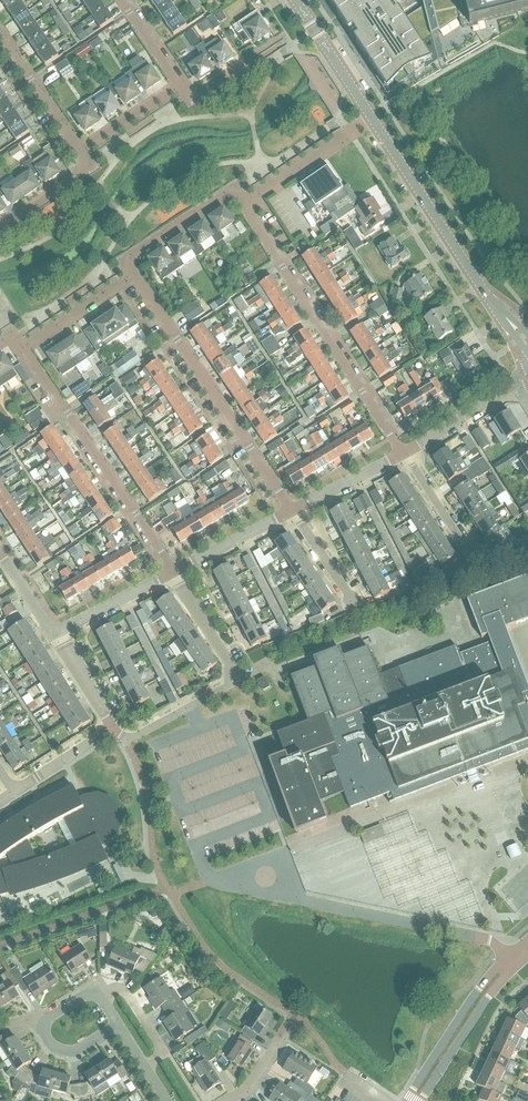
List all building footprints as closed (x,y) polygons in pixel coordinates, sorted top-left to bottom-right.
[(7,9),(20,0),(1,0),(7,9)] [(14,20),(28,11),(20,0),(7,9),(14,20)] [(93,17),(106,8),(100,0),(93,0),(85,6),(93,17)] [(158,12),(172,3),(169,0),(152,0),(150,1),(158,12)] [(406,21),(399,10),(393,1),(392,0),(328,0),(387,90),(404,74),(409,81),(415,77),(410,69),(432,61),(420,43),(427,38),(424,33),(413,17),(406,21)] [(426,9),(413,17),(424,33),(427,38),(438,31),(439,31),(439,30),(455,20),(467,12),(470,25),(471,25),(477,23),(484,21),(487,21),(517,13),(518,13),(527,10),(527,0),(423,0),(426,9)] [(58,7),(66,19),(71,15),(64,3),(58,7)] [(158,12),(166,24),(180,15),(172,3),(158,12)] [(198,3),(193,6),(197,11),(202,8),(198,3)] [(106,8),(93,17),(101,29),(114,20),(106,8)] [(14,20),(22,31),(35,22),(28,11),(14,20)] [(238,24),(243,32),(239,35),(244,44),(249,41),(250,41),(252,40),(255,44),(269,34),(267,30),(269,29),(257,11),(238,24)] [(53,19),(57,24),(62,21),(59,15),(53,19)] [(71,15),(66,19),(69,24),(75,20),(71,15)] [(180,15),(166,24),(174,35),(174,36),(187,27),(180,15)] [(207,19),(214,30),(220,26),(213,15),(207,19)] [(197,24),(201,30),(208,26),(204,20),(197,24)] [(62,21),(57,24),(65,36),(70,32),(62,21)] [(22,31),(30,43),(43,34),(35,22),(22,31)] [(120,40),(135,34),(132,26),(116,32),(120,40)] [(78,36),(82,42),(94,33),(91,28),(78,36)] [(30,43),(37,54),(51,45),(56,41),(52,37),(47,40),(43,34),(30,43)] [(91,40),(98,49),(106,43),(99,34),(91,40)] [(217,39),(206,46),(213,57),(213,58),(220,67),(233,58),(224,44),(221,46),(217,39)] [(80,59),(95,50),(89,41),(75,49),(80,59)] [(213,57),(206,46),(203,43),(196,48),(203,59),(190,67),(199,81),(213,72),(207,62),(213,58),(213,57)] [(51,45),(37,54),(45,66),(58,57),(51,45)] [(55,67),(59,73),(71,65),(67,59),(55,67)] [(146,61),(133,70),(140,81),(146,91),(160,82),(146,61)] [(71,65),(59,73),(63,78),(75,71),(71,65)] [(133,86),(140,81),(133,70),(125,75),(130,82),(117,91),(119,95),(126,105),(140,96),(133,86)] [(50,84),(62,77),(58,72),(47,79),(50,84)] [(109,96),(97,104),(99,108),(106,118),(120,109),(113,99),(119,95),(117,91),(113,84),(105,89),(109,96)] [(93,113),(99,108),(97,104),(93,97),(84,102),(89,109),(76,118),(85,132),(99,123),(93,113)] [(0,118),(14,109),(6,98),(0,102),(0,117),(0,118)] [(8,129),(22,121),(14,109),(0,118),(0,126),(4,123),(8,129)] [(22,121),(8,129),(16,141),(30,132),(22,121)] [(20,144),(24,150),(36,142),(32,136),(20,144)] [(45,153),(32,162),(40,173),(39,173),(46,183),(60,174),(53,164),(60,160),(50,145),(43,150),(45,153)] [(22,151),(18,146),(8,153),(12,158),(22,151)] [(29,174),(17,183),(26,196),(39,187),(33,178),(39,173),(40,173),(32,162),(31,160),(23,165),(29,174)] [(322,204),(329,214),(356,197),(348,185),(343,188),(340,184),(341,184),(340,182),(339,182),(328,166),(301,185),(312,201),(305,206),(309,212),(322,204)] [(6,196),(12,205),(26,196),(17,183),(12,176),(0,184),(0,199),(6,196)] [(356,197),(329,214),(333,220),(320,229),(325,237),(339,227),(336,223),(356,209),(363,219),(360,220),(364,225),(359,228),(366,239),(376,232),(374,229),(385,222),(376,208),(378,207),(373,198),(371,200),(369,197),(360,203),(356,197)] [(57,204),(51,207),(56,215),(61,212),(57,204)] [(210,219),(217,228),(210,233),(212,237),(217,244),(221,249),(227,245),(223,240),(225,239),(220,232),(233,223),(224,209),(210,219)] [(200,245),(212,237),(210,233),(204,223),(190,232),(196,242),(190,246),(192,251),(197,258),(205,252),(200,245)] [(385,232),(381,227),(377,230),(378,232),(376,234),(378,237),(385,232)] [(180,259),(192,251),(190,246),(183,236),(169,246),(176,255),(170,260),(177,271),(184,266),(180,259)] [(379,247),(392,268),(410,257),(405,248),(400,251),(396,246),(397,245),(393,238),(379,247)] [(303,257),(310,268),(333,253),(331,249),(319,256),(315,249),(303,257)] [(169,260),(170,260),(163,250),(149,259),(163,280),(177,271),(169,260)] [(310,268),(317,279),(329,271),(335,268),(330,260),(336,257),(333,253),(310,268)] [(317,279),(324,290),(336,283),(329,271),(317,279)] [(241,280),(245,286),(257,279),(253,273),(241,280)] [(347,275),(341,279),(345,284),(353,278),(351,274),(348,276),(347,275)] [(421,274),(408,282),(403,285),(415,304),(433,292),(428,285),(429,284),(427,280),(425,280),(421,274)] [(256,303),(280,288),(272,277),(260,284),(255,287),(260,295),(247,303),(249,307),(256,303)] [(324,290),(331,301),(343,294),(336,283),(324,290)] [(350,305),(362,298),(374,290),(371,286),(354,297),(353,296),(347,300),(343,294),(331,301),(339,313),(350,305)] [(271,301),(275,306),(287,299),(280,288),(256,303),(259,307),(265,303),(266,305),(271,301)] [(389,295),(393,296),(392,302),(400,304),(403,290),(395,288),(395,289),(391,288),(389,295)] [(362,298),(339,313),(346,324),(358,317),(354,311),(360,308),(359,306),(365,302),(362,298)] [(275,306),(282,318),(294,310),(287,299),(275,306)] [(373,312),(375,311),(384,304),(381,299),(370,306),(373,312)] [(182,311),(186,317),(201,307),(197,301),(182,311)] [(380,317),(389,312),(384,304),(375,311),(380,317)] [(93,327),(85,332),(98,352),(130,331),(127,327),(127,326),(135,321),(125,305),(117,311),(116,310),(92,326),(93,327)] [(201,307),(186,317),(190,323),(205,313),(201,307)] [(426,318),(440,340),(453,332),(443,317),(447,314),(443,308),(426,318)] [(276,322),(270,325),(273,329),(281,324),(285,331),(301,321),(294,310),(282,318),(276,322)] [(150,329),(158,324),(156,320),(147,324),(150,329)] [(391,325),(397,334),(402,331),(396,322),(391,325)] [(191,332),(198,343),(222,328),(219,324),(213,328),(212,326),(207,330),(203,324),(191,332)] [(350,332),(358,344),(381,328),(379,324),(373,328),(371,326),(366,330),(363,324),(350,332)] [(198,343),(206,355),(218,346),(221,344),(217,338),(225,332),(222,328),(198,343)] [(358,344),(365,355),(377,347),(373,340),(384,333),(381,328),(358,344)] [(287,351),(290,356),(313,341),(306,329),(294,337),(297,342),(292,345),(293,348),(287,351)] [(75,337),(62,346),(76,367),(80,374),(91,366),(87,360),(96,354),(91,348),(92,347),(83,333),(76,338),(75,337)] [(388,345),(397,341),(393,334),(384,339),(388,345)] [(261,343),(265,350),(277,342),(273,336),(261,343)] [(247,344),(254,355),(260,350),(253,340),(247,344)] [(466,345),(465,346),(461,340),(440,354),(441,356),(440,357),(446,366),(458,359),(468,376),(480,368),(466,345)] [(305,354),(309,360),(320,352),(313,341),(290,356),(287,358),(291,364),(297,360),(296,359),(305,354)] [(277,342),(265,350),(270,357),(282,349),(277,342)] [(76,367),(62,346),(48,355),(62,376),(76,367)] [(206,355),(213,366),(237,350),(234,346),(223,354),(218,346),(206,355)] [(377,347),(365,355),(372,366),(396,351),(393,346),(387,350),(386,348),(380,352),(377,347)] [(400,348),(372,366),(379,377),(392,370),(388,364),(399,357),(398,355),(403,352),(400,348)] [(213,366),(221,377),(236,366),(243,362),(238,355),(239,354),(237,350),(213,366)] [(301,373),(290,380),(294,385),(304,378),(310,374),(316,371),(328,363),(320,352),(309,360),(313,366),(301,374),(301,373)] [(4,386),(17,377),(4,356),(0,358),(0,380),(4,386)] [(138,356),(127,363),(124,358),(113,365),(117,370),(113,373),(116,377),(142,361),(138,356)] [(105,359),(88,369),(96,382),(113,372),(105,359)] [(140,383),(143,387),(166,372),(158,360),(142,371),(146,376),(145,377),(146,379),(140,383)] [(316,371),(323,382),(335,374),(328,363),(316,371)] [(245,376),(251,372),(252,372),(249,368),(243,372),(241,369),(239,370),(236,366),(221,377),(228,388),(240,379),(245,376)] [(412,369),(407,372),(415,385),(420,392),(428,404),(439,397),(438,394),(444,391),(436,378),(430,382),(432,385),(425,389),(412,369)] [(122,379),(127,387),(138,379),(133,372),(122,379)] [(156,394),(161,391),(173,383),(166,372),(143,387),(146,392),(152,388),(156,394)] [(251,372),(245,376),(248,380),(254,376),(251,372)] [(313,379),(310,374),(304,378),(307,383),(313,379)] [(316,397),(319,401),(342,385),(335,374),(323,382),(326,387),(320,390),(322,393),(316,397)] [(382,382),(383,385),(386,388),(397,381),(393,375),(382,382)] [(228,388),(236,399),(248,391),(240,379),(228,388)] [(72,391),(78,400),(91,391),(86,382),(72,391)] [(84,405),(92,416),(115,400),(115,401),(125,394),(118,382),(110,387),(115,394),(100,403),(96,397),(84,405)] [(155,406),(158,409),(181,394),(173,383),(161,391),(165,396),(160,399),(161,402),(155,406)] [(342,385),(319,401),(321,405),(327,401),(331,408),(349,397),(342,385)] [(406,385),(401,388),(405,393),(410,390),(406,385)] [(409,399),(405,393),(401,388),(397,390),(401,396),(400,397),(403,402),(397,406),(405,418),(416,411),(409,399)] [(260,398),(267,394),(264,390),(257,394),(260,398)] [(236,399),(243,410),(255,402),(248,391),(236,399)] [(420,392),(409,399),(416,411),(428,404),(420,392)] [(173,408),(176,413),(188,405),(181,394),(158,409),(161,414),(167,410),(168,411),(173,408)] [(243,410),(250,421),(263,413),(260,408),(265,405),(264,403),(270,399),(267,394),(260,398),(255,402),(243,410)] [(115,400),(92,416),(99,427),(111,419),(107,414),(119,406),(115,401),(115,400)] [(340,409),(344,415),(355,408),(352,402),(340,409)] [(171,428),(173,431),(179,428),(184,424),(196,416),(188,405),(176,413),(180,418),(175,421),(176,424),(171,428)] [(284,414),(289,423),(303,416),(298,406),(284,414)] [(304,410),(309,419),(316,415),(310,406),(304,410)] [(31,425),(30,425),(34,431),(46,424),(42,418),(44,416),(38,408),(25,417),(31,425)] [(250,421),(258,432),(281,416),(279,412),(267,420),(263,413),(250,421)] [(496,421),(507,438),(521,430),(510,412),(496,421)] [(196,416),(184,424),(191,435),(203,427),(196,416)] [(281,416),(258,432),(265,444),(278,435),(273,428),(284,421),(281,416)] [(318,422),(322,429),(330,424),(326,417),(318,422)] [(332,421),(336,427),(350,451),(362,444),(354,432),(349,435),(345,429),(344,431),(336,418),(332,421)] [(347,420),(354,432),(362,444),(373,437),(366,425),(360,429),(356,422),(355,423),(352,418),(347,420)] [(134,423),(138,428),(144,424),(141,419),(134,423)] [(129,435),(124,438),(112,446),(119,457),(131,450),(127,444),(133,440),(132,439),(147,428),(144,424),(138,428),(136,430),(129,435)] [(301,425),(292,431),(296,437),(305,431),(301,425)] [(43,449),(49,446),(61,437),(53,426),(41,434),(45,440),(39,444),(40,445),(34,449),(37,454),(43,449)] [(129,435),(136,430),(133,426),(126,431),(129,435)] [(104,435),(112,446),(124,438),(116,427),(104,435)] [(337,443),(332,446),(339,458),(350,451),(336,427),(332,430),(335,436),(333,437),(337,443)] [(310,436),(317,448),(328,465),(339,458),(332,446),(327,449),(323,443),(324,443),(314,428),(307,430),(310,436)] [(472,434),(483,449),(489,445),(479,430),(472,434)] [(8,433),(1,436),(8,449),(14,446),(8,433)] [(189,456),(192,462),(216,446),(208,434),(191,446),(195,452),(189,456)] [(146,439),(151,446),(158,442),(153,435),(146,439)] [(328,465),(317,448),(310,436),(306,438),(313,449),(311,450),(315,457),(309,460),(316,472),(328,465)] [(463,440),(470,452),(477,448),(469,436),(463,440)] [(56,456),(68,448),(61,437),(49,446),(56,456)] [(268,447),(271,453),(284,444),(280,439),(268,447)] [(284,444),(290,455),(305,479),(316,472),(309,460),(304,463),(300,456),(298,458),(295,452),(297,451),(291,440),(284,444)] [(216,446),(192,462),(195,466),(207,458),(211,465),(223,457),(216,446)] [(507,458),(512,465),(520,460),(521,460),(527,472),(527,453),(524,447),(507,458)] [(58,471),(64,468),(64,467),(76,459),(68,448),(56,456),(50,460),(53,465),(51,466),(52,469),(48,472),(51,476),(52,475),(58,471)] [(46,453),(43,449),(37,454),(39,457),(46,453)] [(141,453),(144,457),(150,453),(147,449),(141,453)] [(434,458),(442,470),(461,458),(458,453),(453,457),(448,449),(434,458)] [(119,457),(127,468),(138,460),(131,450),(119,457)] [(150,453),(144,457),(138,461),(127,468),(134,480),(146,472),(142,466),(148,462),(147,460),(153,457),(150,453)] [(305,479),(290,455),(286,457),(290,464),(282,468),(293,486),(305,479)] [(456,461),(442,470),(449,482),(461,474),(465,479),(475,472),(487,464),(483,459),(468,468),(462,458),(461,458),(456,461)] [(493,466),(498,474),(512,465),(507,458),(493,466)] [(64,468),(71,478),(83,470),(76,459),(64,467),(64,468)] [(214,470),(218,475),(230,467),(226,462),(214,470)] [(487,464),(475,472),(479,477),(479,478),(491,470),(487,464)] [(11,472),(8,468),(2,472),(1,470),(0,471),(0,480),(11,472)] [(182,480),(174,468),(168,472),(176,484),(182,480)] [(0,480),(0,495),(6,491),(2,486),(8,482),(7,480),(17,474),(14,470),(11,472),(0,480)] [(59,496),(62,501),(91,482),(83,470),(71,478),(65,483),(70,489),(59,496)] [(134,480),(142,490),(159,479),(165,475),(162,471),(157,475),(155,473),(150,477),(146,472),(134,480)] [(489,478),(493,484),(498,481),(494,474),(489,478)] [(390,484),(397,497),(412,487),(404,475),(390,484)] [(159,479),(142,490),(149,502),(167,490),(159,479)] [(498,481),(493,484),(500,495),(500,496),(505,492),(498,481)] [(80,504),(86,500),(98,492),(91,482),(62,501),(65,505),(75,497),(80,504)] [(227,482),(223,485),(238,509),(249,502),(242,489),(236,493),(232,487),(231,488),(227,482)] [(470,482),(455,492),(463,503),(481,491),(478,486),(474,489),(470,482)] [(222,492),(215,497),(226,516),(238,509),(223,485),(219,487),(222,492)] [(397,497),(405,509),(419,499),(412,487),(397,497)] [(1,510),(25,495),(28,492),(26,488),(16,494),(15,492),(9,496),(6,491),(0,495),(0,508),(1,510)] [(183,488),(171,490),(173,500),(185,497),(183,488)] [(200,498),(215,523),(226,516),(215,497),(208,501),(201,490),(197,492),(200,498)] [(370,493),(378,508),(383,506),(382,503),(383,502),(377,490),(370,493)] [(463,503),(470,515),(485,506),(489,503),(481,491),(463,503)] [(86,500),(93,512),(105,503),(98,492),(86,500)] [(513,504),(505,492),(500,496),(500,495),(496,497),(501,504),(505,502),(508,507),(507,507),(507,508),(513,504)] [(1,510),(8,521),(21,513),(17,508),(23,504),(22,502),(27,498),(25,495),(1,510)] [(366,511),(368,510),(372,508),(366,496),(359,499),(366,511)] [(199,506),(192,511),(203,529),(215,523),(200,498),(196,501),(199,506)] [(409,515),(412,520),(427,511),(419,499),(405,509),(399,513),(403,519),(409,515)] [(525,513),(527,511),(527,500),(520,505),(525,513)] [(165,507),(171,516),(180,510),(175,501),(165,507)] [(105,503),(93,512),(101,523),(113,515),(105,503)] [(513,504),(507,508),(515,519),(520,515),(513,504)] [(189,505),(177,512),(192,537),(203,529),(192,511),(189,505)] [(331,513),(337,526),(353,518),(353,517),(346,505),(331,513)] [(378,508),(384,521),(390,518),(383,506),(378,508)] [(493,510),(489,513),(485,506),(470,515),(478,527),(496,515),(493,510)] [(368,510),(374,522),(378,520),(372,508),(368,510)] [(8,521),(16,532),(43,514),(40,510),(31,517),(30,515),(24,518),(21,513),(8,521)] [(412,520),(420,531),(434,522),(427,511),(412,520)] [(192,537),(177,512),(162,521),(166,528),(175,522),(178,528),(172,531),(180,544),(192,537)] [(16,532),(23,543),(35,536),(32,530),(38,526),(36,525),(46,518),(43,514),(16,532)] [(337,526),(343,537),(359,530),(355,522),(357,521),(357,522),(363,520),(361,514),(353,517),(353,518),(337,526)] [(478,527),(485,538),(499,529),(495,522),(500,518),(498,514),(496,515),(478,527)] [(384,521),(391,533),(396,530),(390,518),(384,521)] [(116,519),(105,526),(101,529),(108,539),(122,529),(116,519)] [(374,522),(380,535),(385,532),(378,520),(374,522)] [(76,536),(84,530),(78,521),(70,527),(76,536)] [(420,531),(427,543),(441,534),(434,522),(420,531)] [(499,529),(485,538),(493,550),(507,541),(502,534),(508,530),(505,525),(499,529)] [(343,537),(350,550),(365,542),(369,540),(366,536),(363,537),(359,530),(343,537)] [(391,533),(397,545),(402,543),(396,530),(391,533)] [(61,546),(71,542),(67,531),(56,536),(61,546)] [(380,535),(386,547),(391,545),(385,532),(380,535)] [(274,562),(278,559),(298,546),(290,534),(276,544),(279,549),(270,555),(274,562)] [(427,543),(435,555),(449,546),(441,534),(427,543)] [(23,543),(31,555),(48,543),(54,540),(51,535),(45,539),(44,538),(39,541),(35,536),(23,543)] [(519,541),(522,548),(527,546),(527,538),(519,541)] [(114,549),(117,555),(125,568),(137,561),(126,542),(118,547),(115,541),(110,543),(114,549)] [(350,550),(356,562),(372,555),(365,542),(350,550)] [(48,543),(31,555),(38,566),(53,555),(49,549),(51,548),(48,543)] [(109,552),(114,549),(110,543),(106,546),(109,552)] [(397,545),(403,558),(409,555),(402,543),(397,545)] [(391,545),(386,547),(390,554),(392,559),(387,561),(388,562),(397,557),(391,545)] [(286,560),(291,567),(305,557),(298,546),(278,559),(281,564),(286,560)] [(449,546),(435,555),(442,566),(443,565),(447,571),(453,567),(449,561),(456,557),(449,546)] [(254,553),(262,569),(267,566),(268,565),(260,550),(254,553)] [(92,554),(87,557),(91,563),(95,560),(92,554)] [(117,555),(106,562),(113,575),(125,568),(117,555)] [(249,571),(251,570),(256,568),(249,555),(243,558),(249,571)] [(372,555),(356,562),(362,575),(378,567),(382,565),(380,559),(375,561),(372,555)] [(403,558),(410,570),(413,569),(412,567),(419,564),(415,557),(411,559),(409,555),(403,558)] [(291,567),(298,578),(313,569),(305,557),(291,567)] [(404,569),(397,557),(388,562),(389,564),(394,561),(399,571),(404,569)] [(47,566),(50,572),(59,566),(56,560),(47,566)] [(106,562),(94,569),(101,581),(113,575),(106,562)] [(214,573),(221,585),(236,577),(230,565),(214,573)] [(262,569),(268,582),(273,579),(274,579),(267,566),(262,569)] [(362,575),(369,587),(384,579),(378,567),(362,575)] [(251,570),(257,583),(262,580),(256,568),(251,570)] [(94,569),(83,576),(90,588),(101,581),(94,569)] [(302,583),(306,590),(321,580),(313,569),(298,578),(291,583),(295,587),(302,583)] [(413,588),(404,569),(399,571),(388,577),(391,583),(402,578),(405,584),(400,586),(403,593),(413,588)] [(413,569),(410,570),(415,581),(418,588),(445,577),(443,571),(418,580),(413,569)] [(68,576),(64,571),(61,573),(64,578),(62,580),(66,586),(60,589),(67,602),(79,595),(71,583),(68,576)] [(83,576),(71,583),(79,595),(90,588),(83,576)] [(282,778),(281,779),(280,780),(279,781),(279,782),(279,783),(279,784),(279,785),(279,786),(297,817),(302,831),(327,821),(320,801),(344,792),(350,808),(390,793),(393,801),(459,776),(468,776),(467,773),(527,750),(527,687),(506,629),(527,620),(527,576),(467,599),(482,638),(488,636),(491,643),(460,654),(456,646),(398,668),(408,692),(388,700),(368,647),(343,657),(340,649),(313,659),(316,667),(291,677),(308,722),(277,734),(285,755),(269,761),(272,769),(278,767),(282,778)] [(221,585),(227,598),(242,590),(236,577),(221,585)] [(268,582),(274,594),(278,592),(280,591),(274,579),(273,579),(268,582)] [(384,579),(369,587),(375,599),(390,591),(384,579)] [(257,583),(263,595),(268,593),(262,580),(257,583)] [(306,600),(309,605),(328,592),(321,580),(306,590),(311,597),(306,600)] [(227,598),(233,610),(248,602),(242,590),(227,598)] [(274,594),(281,606),(286,603),(280,591),(278,592),(274,594)] [(328,592),(309,605),(307,606),(314,617),(321,612),(322,613),(336,603),(328,592)] [(263,595),(269,607),(274,605),(268,593),(263,595)] [(157,605),(165,616),(179,607),(171,595),(157,605)] [(0,610),(12,603),(8,596),(0,602),(0,609),(0,610)] [(248,602),(233,610),(239,622),(255,615),(260,612),(254,599),(248,602)] [(286,603),(281,606),(287,618),(296,614),(293,608),(289,610),(286,603)] [(3,611),(8,617),(17,612),(12,605),(3,611)] [(269,607),(276,619),(280,617),(274,605),(269,607)] [(165,616),(173,628),(187,618),(179,607),(165,616)] [(143,626),(144,629),(150,627),(150,626),(148,623),(150,622),(143,610),(136,613),(143,626)] [(133,631),(134,630),(139,628),(132,615),(126,619),(133,631)] [(239,622),(246,635),(261,627),(255,615),(239,622)] [(322,615),(317,617),(304,622),(306,629),(325,622),(322,615)] [(280,617),(276,619),(282,632),(287,630),(283,622),(280,617)] [(187,618),(173,628),(180,639),(195,630),(187,618)] [(8,632),(15,642),(32,631),(26,621),(8,632)] [(97,633),(104,646),(119,638),(126,634),(124,629),(116,632),(112,625),(97,633)] [(144,629),(151,642),(156,639),(150,626),(150,627),(144,629)] [(261,627),(246,635),(252,647),(267,640),(261,627)] [(134,630),(140,643),(145,640),(139,628),(134,630)] [(174,643),(182,655),(188,651),(202,641),(195,630),(180,639),(174,643)] [(15,642),(21,652),(39,641),(32,631),(15,642)] [(104,646),(110,658),(125,650),(119,638),(104,646)] [(156,639),(151,642),(157,654),(163,651),(162,650),(156,639)] [(140,643),(147,655),(151,652),(145,640),(140,643)] [(21,652),(28,662),(45,651),(39,641),(21,652)] [(188,651),(196,662),(210,652),(202,641),(188,651)] [(167,649),(162,650),(163,651),(157,654),(164,666),(169,664),(165,656),(169,654),(167,649)] [(110,658),(116,670),(132,662),(131,662),(125,650),(110,658)] [(28,662),(34,672),(51,661),(45,651),(28,662)] [(147,655),(153,667),(158,664),(151,652),(147,655)] [(210,652),(196,662),(204,674),(218,664),(210,652)] [(116,670),(123,682),(138,674),(134,667),(139,665),(136,660),(131,662),(132,662),(116,670)] [(34,672),(41,682),(58,671),(51,661),(34,672)] [(158,679),(158,680),(164,677),(158,664),(153,667),(159,678),(158,679)] [(164,666),(170,679),(175,676),(169,664),(164,666)] [(41,682),(47,692),(64,681),(58,671),(41,682)] [(123,682),(129,695),(144,687),(138,674),(123,682)] [(175,676),(170,679),(176,691),(183,687),(177,675),(175,676)] [(158,680),(166,696),(173,693),(164,677),(158,680)] [(258,681),(263,690),(270,687),(265,678),(258,681)] [(47,692),(53,702),(71,691),(64,681),(47,692)] [(144,687),(129,695),(135,707),(150,699),(144,687)] [(31,691),(24,696),(30,704),(37,699),(31,691)] [(53,702),(60,712),(77,701),(71,691),(53,702)] [(173,693),(166,696),(170,705),(177,701),(173,693)] [(60,712),(66,722),(84,711),(77,701),(60,712)] [(84,711),(66,722),(73,733),(91,722),(84,711)] [(16,721),(13,716),(7,720),(2,724),(0,721),(0,732),(16,721)] [(12,740),(8,733),(13,730),(14,730),(19,726),(16,721),(0,732),(0,748),(12,740)] [(22,743),(25,748),(31,744),(27,739),(22,743)] [(66,749),(75,745),(73,739),(63,743),(66,749)] [(7,759),(20,751),(12,740),(0,748),(0,749),(7,759)] [(31,744),(25,748),(28,753),(34,749),(31,744)] [(20,751),(7,759),(14,771),(27,763),(20,751)] [(478,770),(470,773),(473,780),(481,777),(478,770)] [(11,869),(3,871),(0,872),(0,896),(9,894),(18,891),(24,890),(37,886),(44,883),(53,880),(66,876),(74,873),(79,870),(91,865),(103,860),(107,858),(102,846),(107,843),(117,834),(122,822),(119,809),(111,799),(98,794),(85,797),(80,800),(74,788),(70,789),(54,798),(46,802),(34,809),(18,818),(4,828),(0,830),(0,860),(7,855),(15,868),(11,869)] [(428,831),(420,810),(361,833),(387,899),(396,896),(401,909),(422,900),(426,910),(435,907),(440,921),(459,913),(464,924),(494,913),(480,876),(470,880),(457,846),(447,850),(438,827),(428,831)] [(509,846),(513,858),(523,854),(519,842),(509,846)] [(98,874),(111,868),(109,861),(95,867),(98,874)] [(87,969),(94,964),(81,945),(62,958),(72,974),(85,965),(87,969)] [(144,974),(157,955),(141,948),(140,950),(134,948),(132,954),(115,947),(107,966),(119,971),(119,969),(132,975),(135,970),(144,974)] [(21,974),(15,978),(20,985),(24,993),(30,989),(35,997),(57,982),(47,965),(24,980),(21,974)] [(15,978),(10,970),(0,976),(4,983),(0,986),(0,1008),(19,996),(14,989),(20,985),(15,978)] [(162,1006),(165,1012),(181,1002),(174,990),(170,992),(161,979),(145,989),(152,1001),(151,1002),(156,1009),(162,1006)] [(516,1016),(527,1025),(527,1024),(527,1000),(527,999),(518,1007),(521,1011),(516,1016)] [(181,1002),(165,1012),(170,1018),(164,1022),(176,1041),(194,1029),(184,1014),(188,1012),(181,1002)] [(264,1030),(273,1017),(257,1007),(244,1026),(263,1039),(267,1032),(264,1030)] [(508,1019),(502,1030),(520,1038),(525,1027),(527,1025),(516,1016),(514,1022),(508,1019)] [(218,1023),(229,1032),(233,1027),(222,1018),(218,1023)] [(502,1030),(497,1041),(515,1049),(520,1038),(502,1030)] [(9,1059),(24,1050),(16,1037),(12,1040),(8,1034),(0,1038),(0,1048),(1,1047),(9,1059)] [(227,1058),(241,1068),(253,1050),(249,1048),(253,1043),(241,1035),(237,1040),(238,1041),(227,1058)] [(497,1041),(492,1052),(510,1060),(515,1049),(497,1041)] [(192,1069),(206,1091),(221,1082),(208,1063),(216,1058),(203,1044),(195,1049),(204,1062),(192,1069)] [(181,1047),(173,1054),(180,1062),(188,1056),(181,1047)] [(7,1073),(24,1085),(33,1072),(27,1068),(26,1065),(31,1062),(24,1050),(9,1059),(13,1065),(7,1073)] [(492,1052),(487,1063),(505,1071),(510,1060),(492,1052)] [(293,1084),(295,1085),(310,1095),(314,1089),(307,1084),(317,1068),(295,1053),(284,1070),(297,1079),(293,1084)] [(109,1060),(97,1068),(106,1082),(118,1075),(121,1079),(128,1075),(118,1060),(112,1064),(109,1060)] [(487,1063),(482,1074),(500,1082),(505,1071),(487,1063)] [(106,1082),(97,1068),(85,1076),(98,1096),(110,1088),(106,1082)] [(39,1087),(53,1091),(57,1074),(43,1070),(39,1087)] [(33,1072),(24,1085),(30,1089),(39,1076),(33,1072)] [(57,1074),(53,1091),(67,1094),(71,1078),(57,1074)] [(495,1093),(502,1096),(507,1086),(500,1082),(482,1074),(476,1085),(483,1089),(483,1088),(494,1093),(495,1093)] [(86,1083),(79,1084),(82,1100),(89,1098),(86,1083)] [(82,1100),(79,1084),(72,1085),(74,1100),(82,1100)] [(295,1085),(291,1091),(280,1084),(269,1100),(271,1100),(306,1100),(310,1095),(295,1085)] [(483,1089),(478,1099),(482,1100),(499,1100),(502,1096),(495,1093),(494,1093),(483,1088),(483,1089)] [(519,1091),(516,1099),(521,1100),(527,1100),(527,1095),(519,1091)]
